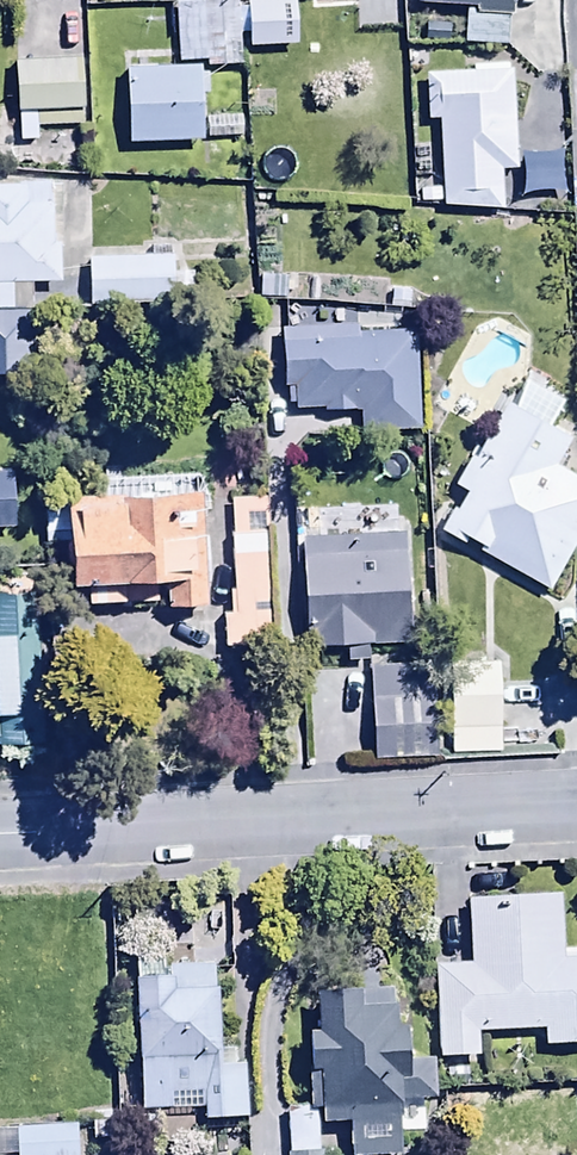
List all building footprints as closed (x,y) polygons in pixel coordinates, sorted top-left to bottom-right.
[(418,12),(466,16),(463,50),(508,54),(510,23),(514,24),(516,0),(419,0),(418,12)] [(178,7),(178,67),(207,67),(207,73),(243,73),(243,43),(248,43),(248,20),(237,20),(237,7),(178,7)] [(17,71),(21,148),(38,147),(37,135),(84,133),(81,68),(17,71)] [(472,78),(427,78),(427,130),(439,129),(440,217),(504,216),(504,178),(516,178),(515,68),(472,68),(472,78)] [(128,72),(130,151),(203,149),(201,103),(208,103),(207,75),(192,76),(192,70),(128,72)] [(208,120),(208,143),(239,143),(238,119),(208,120)] [(33,384),(32,320),(17,320),(16,292),(59,291),(57,191),(0,192),(0,384),(33,384)] [(89,264),(90,314),(174,313),(173,250),(150,250),(150,263),(89,264)] [(287,258),(256,258),(256,303),(287,303),(287,258)] [(359,413),(360,437),(418,435),(416,344),(285,348),(286,390),(295,390),(296,415),(359,413)] [(576,530),(576,528),(576,484),(556,473),(571,445),(506,410),(475,467),(468,463),(451,493),(466,501),(456,518),(453,516),(440,540),(465,554),(468,549),(482,556),(479,561),(551,598),(576,549),(576,530)] [(208,620),(205,481),(122,483),(122,469),(104,470),(105,486),(97,486),(97,505),(69,506),(71,604),(88,604),(88,617),(145,616),(145,606),(167,606),(167,621),(208,620)] [(222,621),(224,656),(271,654),(266,503),(230,504),(233,595),(229,596),(230,621),(222,621)] [(405,540),(303,542),(306,658),(335,657),(335,669),(367,668),(366,653),(408,652),(405,540)] [(0,608),(0,757),(47,755),(39,606),(0,608)] [(448,671),(451,737),(500,734),(497,668),(448,671)] [(433,670),(370,673),(373,768),(436,766),(433,670)] [(437,1054),(478,1052),(477,1029),(542,1026),(543,1042),(576,1041),(576,956),(562,957),(559,891),(466,895),(469,959),(434,961),(437,1054)] [(133,961),(140,1106),(201,1103),(201,1118),(246,1116),(243,1048),(217,1049),(213,958),(133,961)] [(309,1102),(318,1101),(319,1119),(347,1117),(349,1154),(364,1154),(400,1153),(397,1098),(433,1096),(431,1053),(404,1055),(403,1020),(394,1020),(392,982),(313,986),(315,1025),(305,1026),(309,1102)] [(286,1154),(317,1154),(315,1110),(305,1110),(304,1105),(284,1106),(286,1154)] [(15,1154),(77,1154),(76,1122),(14,1125),(15,1154)]
